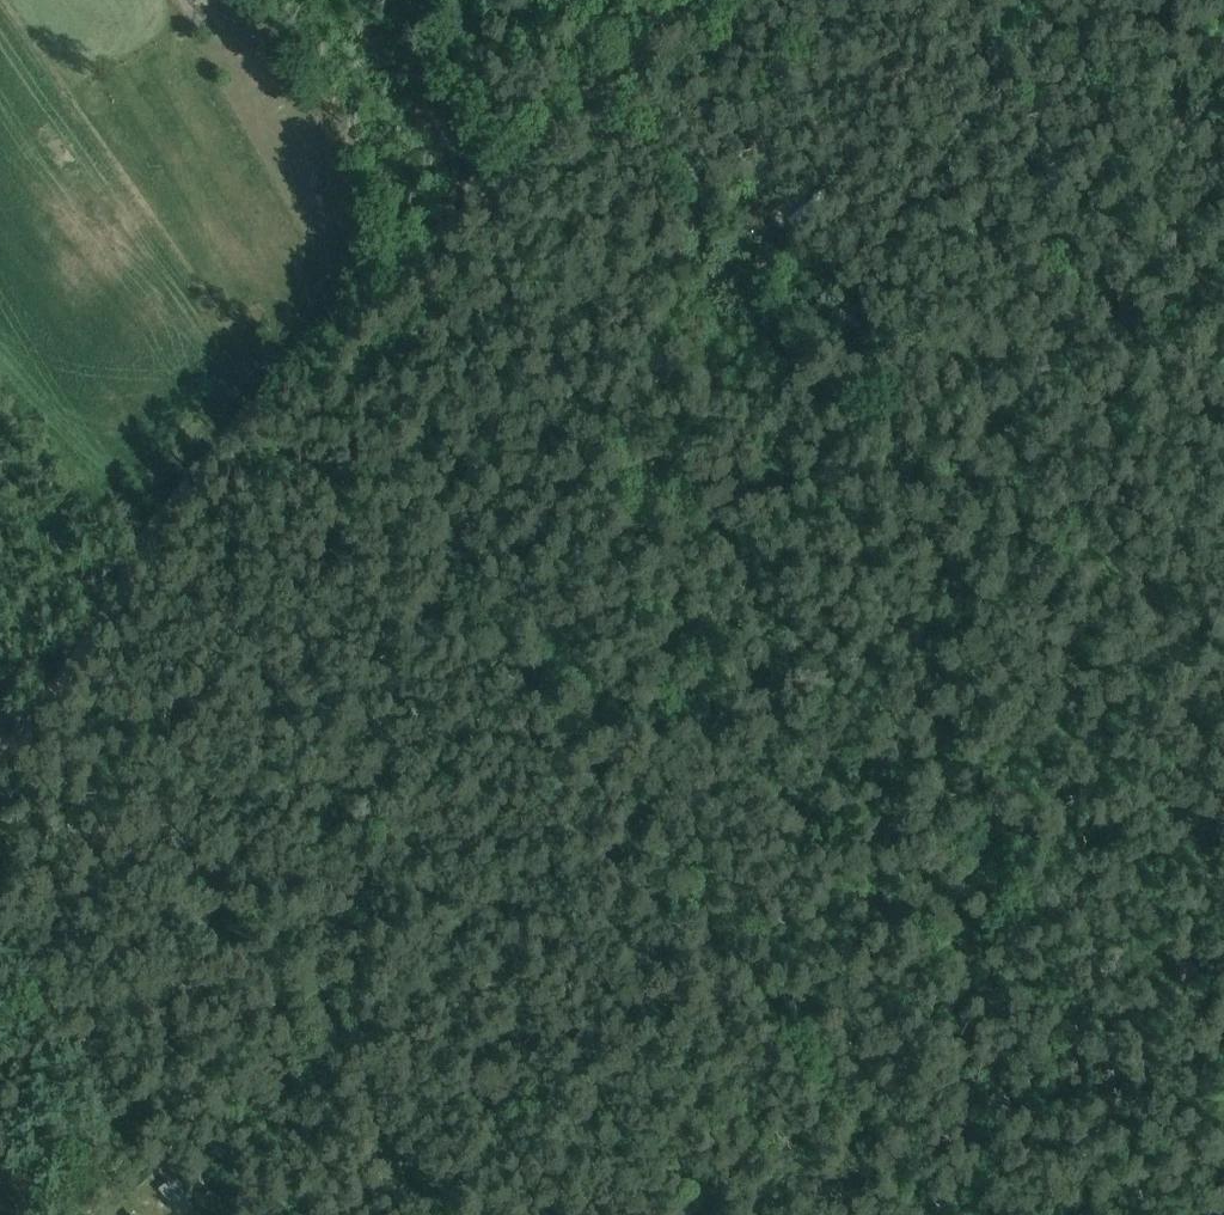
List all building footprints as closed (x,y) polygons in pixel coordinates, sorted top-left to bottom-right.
[(1221,734),(1215,717),(1202,722),(1208,739),(1221,734)] [(192,1200),(180,1211),(184,1214),(205,1214),(192,1200)]
